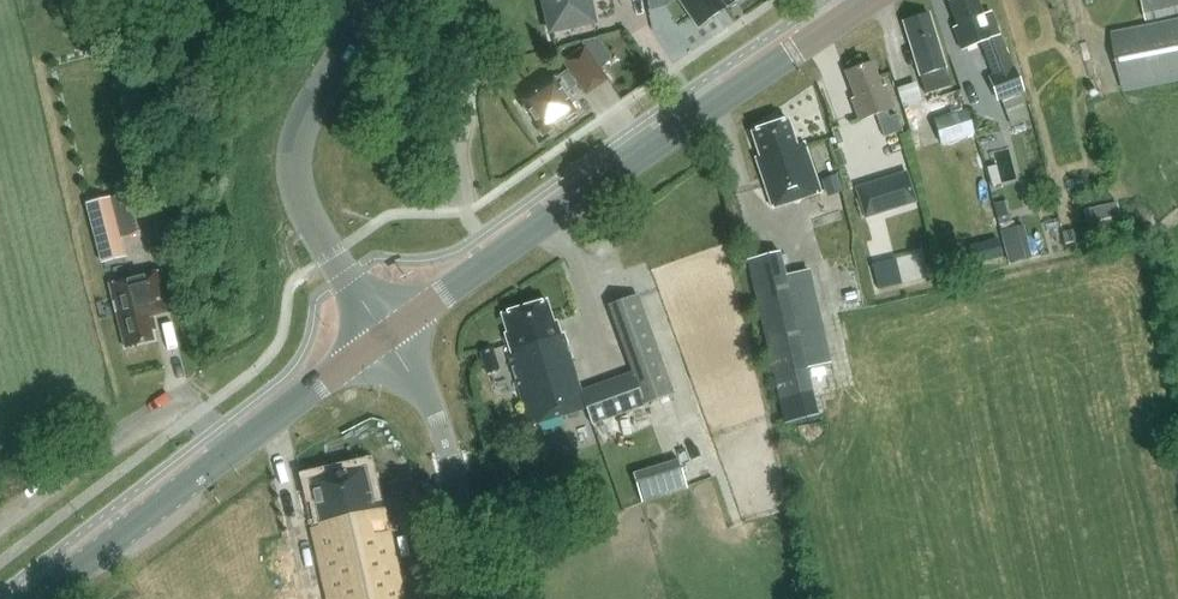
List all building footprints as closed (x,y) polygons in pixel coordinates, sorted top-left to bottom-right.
[(551,29),(593,20),(588,0),(545,0),(551,29)] [(697,27),(725,9),(719,0),(678,0),(697,27)] [(725,9),(738,0),(719,0),(725,9)] [(977,0),(949,0),(948,0),(958,26),(954,27),(962,50),(981,43),(998,36),(989,14),(983,16),(977,0)] [(1177,15),(1177,0),(1143,0),(1148,21),(1177,15)] [(904,22),(918,68),(926,94),(951,86),(929,14),(904,22)] [(1112,32),(1124,92),(1177,81),(1177,19),(1112,32)] [(1010,68),(998,36),(981,43),(993,75),(988,77),(996,100),(1020,91),(1011,68),(1010,68)] [(553,79),(521,101),(524,104),(522,107),(526,113),(529,112),(540,128),(538,131),(542,137),(551,131),(551,127),(575,111),(564,94),(579,84),(586,95),(608,80),(585,46),(563,61),(568,69),(553,79)] [(872,62),(846,72),(855,98),(851,99),(859,120),(877,114),(885,137),(903,130),(897,114),(890,117),(887,110),(894,108),(887,86),(882,88),(872,62)] [(962,110),(956,90),(928,99),(941,145),(975,135),(967,109),(962,110)] [(1020,92),(1002,99),(1011,123),(1029,116),(1020,92)] [(770,210),(820,192),(804,146),(801,147),(799,140),(795,141),(787,119),(750,133),(759,159),(753,161),(770,210)] [(864,219),(917,203),(907,171),(854,187),(864,219)] [(821,180),(827,197),(842,192),(836,175),(821,180)] [(126,256),(121,237),(136,234),(126,194),(87,203),(101,261),(126,256)] [(1117,203),(1084,211),(1090,237),(1123,230),(1117,203)] [(1031,258),(1023,226),(1000,231),(1008,264),(1031,258)] [(959,245),(965,267),(990,260),(985,239),(959,245)] [(871,260),(877,287),(925,277),(920,250),(871,260)] [(780,252),(747,260),(784,424),(818,416),(807,368),(831,363),(810,269),(786,275),(780,252)] [(171,311),(161,271),(109,284),(125,347),(154,340),(151,330),(156,329),(152,316),(171,311)] [(587,409),(592,424),(612,418),(611,417),(674,394),(638,295),(608,305),(633,372),(581,391),(564,334),(560,335),(556,322),(553,323),(546,300),(502,314),(511,340),(509,341),(514,354),(506,357),(530,426),(587,409)] [(480,352),(487,374),(500,370),(494,348),(480,352)] [(686,486),(676,457),(632,472),(642,501),(686,486)] [(311,525),(284,531),(289,552),(316,546),(328,598),(403,598),(381,502),(372,504),(364,468),(310,481),(320,523),(311,525)]
